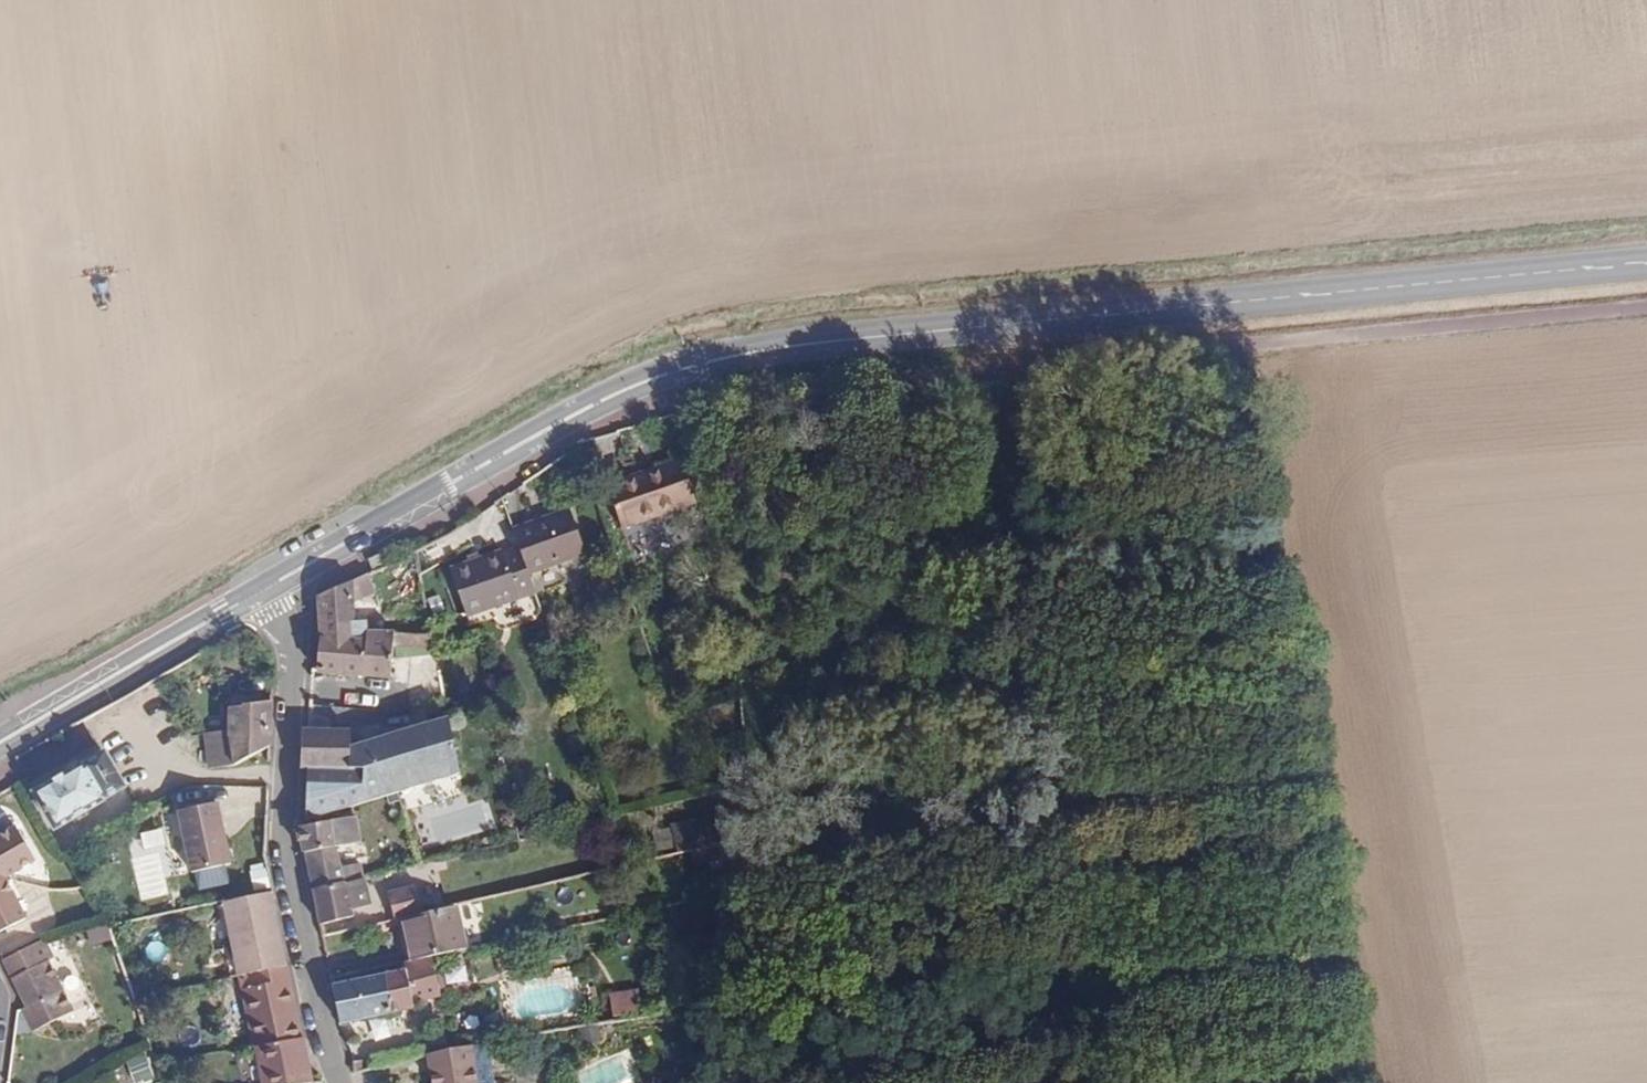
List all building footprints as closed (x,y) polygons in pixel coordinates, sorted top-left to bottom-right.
[(690,472),(619,497),(635,541),(706,516),(690,472)] [(582,519),(523,538),(528,552),(538,583),(596,564),(582,519)] [(472,624),(545,602),(538,583),(528,552),(460,573),(472,624)] [(353,635),(351,582),(320,597),(319,635),(353,637),(353,635)] [(353,637),(319,635),(317,670),(396,674),(397,642),(434,644),(432,631),(371,626),(365,635),(353,635),(353,637)] [(270,750),(271,694),(244,699),(244,701),(225,706),(227,730),(227,735),(234,736),(236,763),(270,750)] [(312,728),(303,730),(299,771),(307,774),(308,821),(357,807),(397,795),(444,781),(464,775),(453,722),(343,745),(339,726),(312,728)] [(227,730),(202,727),(215,769),(236,763),(234,736),(227,735),(227,730)] [(520,754),(505,757),(510,770),(523,766),(520,754)] [(118,802),(97,766),(28,804),(49,840),(118,802)] [(217,802),(179,810),(192,871),(231,863),(217,802)] [(435,831),(451,828),(445,805),(429,809),(435,831)] [(354,814),(300,829),(313,891),(347,883),(341,859),(338,847),(361,840),(354,814)] [(709,849),(711,860),(725,858),(720,818),(668,825),(672,854),(709,849)] [(15,824),(0,832),(0,931),(26,918),(4,876),(35,859),(15,824)] [(364,853),(361,840),(338,847),(341,859),(364,853)] [(347,883),(313,891),(321,926),(354,918),(352,909),(370,905),(368,891),(377,888),(375,876),(347,883)] [(387,888),(394,918),(402,916),(423,912),(416,880),(387,888)] [(250,975),(286,970),(271,894),(222,904),(237,977),(250,975)] [(426,957),(456,950),(446,907),(423,912),(402,916),(411,960),(426,957)] [(97,937),(82,941),(85,951),(100,947),(97,937)] [(45,940),(4,960),(20,991),(29,1006),(22,1011),(34,1032),(74,1011),(48,960),(53,957),(45,940)] [(411,960),(403,962),(404,970),(412,1001),(434,997),(426,957),(411,960)] [(466,994),(475,991),(468,960),(460,961),(466,994)] [(262,1046),(302,1039),(286,970),(250,975),(253,999),(242,1002),(252,1049),(262,1046)] [(404,970),(334,985),(342,1025),(413,1009),(412,1001),(404,970)] [(608,994),(611,1018),(640,1015),(637,991),(608,994)] [(262,1046),(268,1082),(311,1082),(302,1039),(262,1046)] [(147,1054),(128,1061),(137,1082),(155,1074),(147,1054)] [(436,1066),(438,1082),(484,1077),(481,1058),(457,1062),(436,1066)]
